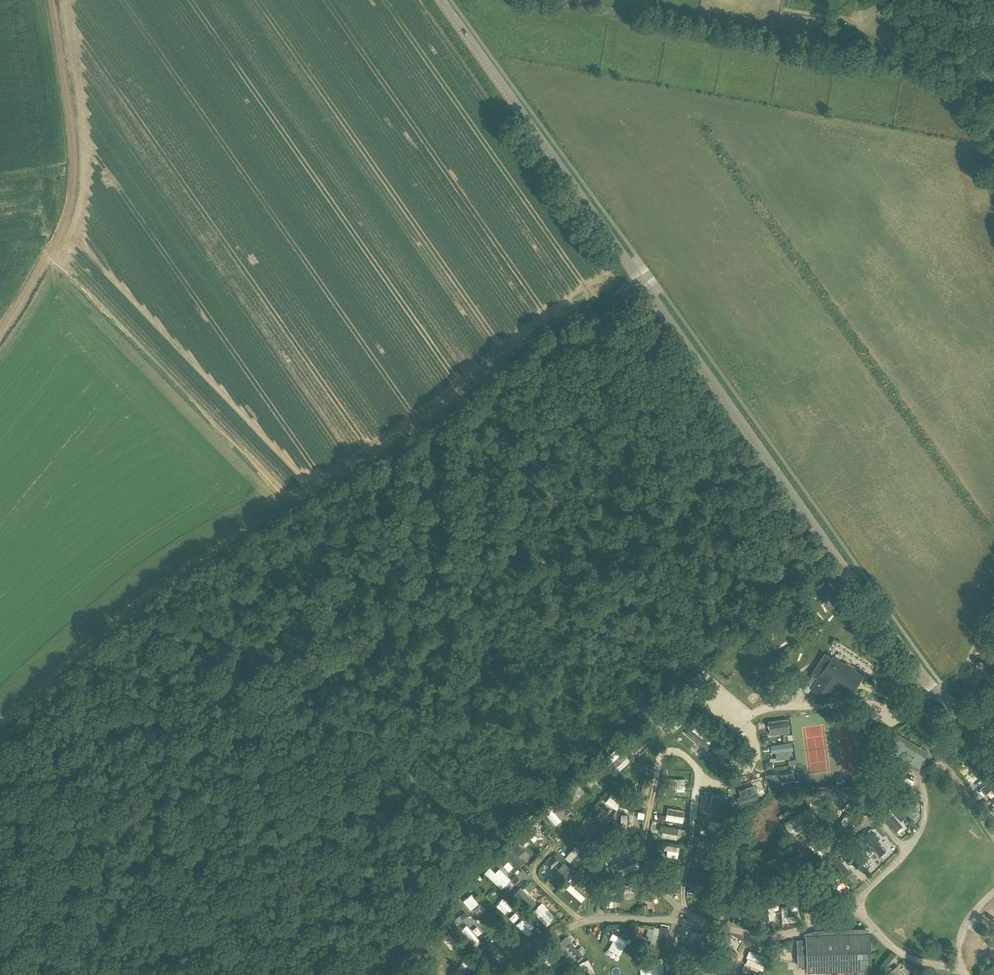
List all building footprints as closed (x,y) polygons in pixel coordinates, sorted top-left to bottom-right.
[(887,11),(899,28),(906,23),(893,6),(887,11)] [(813,674),(807,685),(811,688),(811,689),(829,700),(836,688),(850,697),(864,676),(852,668),(852,666),(846,662),(845,664),(833,656),(818,678),(813,674)] [(676,730),(682,726),(670,713),(665,717),(676,730)] [(938,733),(944,727),(930,713),(924,719),(938,733)] [(664,734),(672,730),(665,718),(658,722),(664,734)] [(650,725),(644,719),(630,733),(636,739),(650,725)] [(697,728),(693,732),(701,740),(700,742),(702,744),(704,742),(706,744),(710,739),(713,735),(707,730),(703,734),(697,728)] [(963,748),(968,744),(956,730),(952,734),(963,748)] [(951,734),(944,740),(958,755),(964,749),(951,734)] [(639,743),(645,748),(652,740),(646,735),(639,743)] [(890,736),(877,759),(888,765),(893,757),(915,770),(926,752),(898,735),(896,739),(890,736)] [(632,764),(644,754),(639,748),(627,759),(632,764)] [(612,771),(624,759),(616,750),(603,762),(612,771)] [(738,764),(729,755),(721,762),(730,771),(738,764)] [(979,778),(985,773),(970,756),(964,761),(979,778)] [(594,765),(582,777),(590,786),(602,774),(594,765)] [(651,778),(644,777),(642,791),(648,793),(651,778)] [(980,789),(985,795),(993,787),(993,777),(980,789)] [(578,783),(566,795),(570,800),(582,788),(578,783)] [(614,788),(608,796),(614,800),(628,810),(633,802),(614,788)] [(703,791),(703,797),(703,798),(707,798),(709,804),(718,805),(718,802),(720,802),(720,798),(720,797),(723,797),(724,793),(720,793),(720,792),(703,791)] [(898,795),(893,800),(909,816),(914,811),(904,800),(907,798),(904,795),(901,798),(898,795)] [(561,820),(557,816),(555,818),(552,814),(554,812),(546,803),(541,808),(555,825),(561,820)] [(568,805),(556,814),(560,819),(572,810),(568,805)] [(851,806),(838,822),(843,826),(844,826),(846,828),(857,815),(854,813),(856,811),(851,806)] [(885,807),(878,813),(895,832),(902,826),(892,814),(893,813),(890,810),(889,811),(885,807)] [(600,812),(596,817),(606,824),(610,819),(600,812)] [(620,814),(619,836),(626,836),(626,822),(629,822),(629,816),(627,816),(627,814),(620,814)] [(666,819),(682,822),(683,816),(667,814),(666,819)] [(538,820),(525,832),(533,841),(541,833),(537,829),(542,824),(538,820)] [(715,821),(708,830),(721,839),(725,834),(724,834),(727,830),(715,821)] [(659,824),(657,831),(675,834),(677,828),(659,824)] [(770,852),(769,846),(776,845),(774,825),(756,827),(759,853),(770,852)] [(593,826),(583,838),(592,846),(602,833),(593,826)] [(815,834),(810,839),(825,855),(830,850),(815,834)] [(871,835),(865,841),(878,856),(884,851),(876,841),(878,839),(876,836),(874,838),(871,835)] [(702,838),(699,842),(705,845),(702,849),(708,853),(711,849),(712,850),(715,846),(702,838)] [(521,842),(515,848),(521,854),(527,847),(521,842)] [(852,842),(845,848),(860,866),(867,860),(852,842)] [(664,845),(664,850),(667,850),(666,857),(677,859),(679,847),(664,845)] [(577,848),(566,860),(575,867),(589,851),(584,847),(580,851),(577,848)] [(523,869),(529,864),(519,853),(513,858),(523,869)] [(834,856),(830,860),(844,876),(848,872),(840,862),(842,859),(839,856),(836,858),(834,856)] [(583,864),(587,867),(592,862),(588,858),(583,864)] [(510,871),(513,867),(508,862),(505,866),(510,871)] [(618,870),(615,871),(618,878),(639,869),(636,862),(626,866),(625,864),(617,867),(618,870)] [(563,863),(552,873),(560,882),(573,870),(568,865),(566,867),(563,863)] [(510,880),(499,870),(495,874),(490,868),(485,873),(502,889),(510,880)] [(572,876),(578,882),(584,875),(578,869),(572,876)] [(690,875),(689,881),(710,883),(710,877),(690,875)] [(818,876),(813,880),(828,899),(833,895),(824,884),(826,882),(821,875),(819,877),(818,876)] [(852,879),(858,886),(864,882),(858,875),(852,879)] [(642,876),(637,877),(641,898),(647,897),(645,889),(650,888),(648,879),(643,880),(642,876)] [(559,887),(556,891),(558,893),(567,901),(566,901),(568,903),(569,902),(575,908),(580,903),(579,902),(583,897),(568,884),(564,888),(563,888),(562,889),(559,887)] [(628,884),(607,886),(608,894),(612,893),(612,895),(614,894),(614,893),(617,893),(618,899),(633,897),(633,891),(629,892),(628,884)] [(709,885),(699,899),(704,902),(709,895),(713,899),(718,892),(709,885)] [(495,890),(489,895),(498,904),(503,898),(495,890)] [(815,890),(810,894),(821,911),(826,908),(815,890)] [(528,891),(524,896),(532,902),(535,897),(528,891)] [(724,893),(714,908),(719,912),(723,905),(727,908),(732,901),(728,898),(729,897),(724,893)] [(477,895),(467,902),(475,912),(484,905),(477,895)] [(525,897),(521,901),(530,910),(534,907),(525,897)] [(749,898),(747,916),(752,917),(755,899),(749,898)] [(737,900),(729,917),(735,919),(738,913),(743,915),(746,908),(741,906),(742,903),(737,900)] [(539,908),(535,911),(547,925),(556,918),(543,903),(539,907),(539,908)] [(767,903),(761,903),(762,921),(769,920),(768,917),(773,916),(772,905),(767,906),(767,903)] [(515,910),(510,916),(518,924),(524,919),(515,910)] [(468,929),(475,923),(468,915),(461,921),(468,929)] [(993,922),(993,918),(987,916),(985,921),(993,924),(993,922)] [(522,925),(531,934),(539,926),(530,917),(522,925)] [(652,926),(647,949),(653,950),(653,949),(660,951),(665,929),(652,926)] [(422,927),(421,935),(433,937),(434,929),(422,927)] [(406,939),(401,933),(392,940),(397,946),(406,939)] [(614,940),(624,946),(627,941),(612,933),(609,938),(614,940)] [(807,941),(798,942),(799,966),(808,965),(808,972),(871,969),(869,933),(807,935),(807,941)] [(446,935),(441,941),(450,949),(455,943),(446,935)] [(670,940),(669,945),(670,946),(669,950),(677,952),(678,948),(683,949),(684,944),(679,943),(680,938),(672,936),(671,940),(670,940)] [(687,942),(685,950),(706,955),(708,947),(698,945),(699,942),(691,939),(690,942),(687,942)] [(718,950),(715,955),(728,962),(731,957),(718,950)] [(746,957),(748,958),(765,964),(767,957),(749,950),(746,957)] [(487,961),(492,967),(499,961),(493,955),(487,961)] [(556,956),(551,969),(563,974),(569,961),(556,956)] [(699,969),(709,974),(716,974),(717,972),(712,969),(714,965),(706,959),(703,963),(699,969)] [(581,964),(587,974),(592,974),(593,974),(593,973),(596,971),(589,960),(586,962),(585,961),(581,964)] [(352,971),(355,974),(370,974),(374,973),(372,971),(371,972),(368,968),(370,966),(367,961),(352,971)] [(656,962),(651,963),(651,961),(645,962),(647,974),(658,974),(656,962)] [(479,963),(468,963),(468,973),(480,972),(479,963)]
